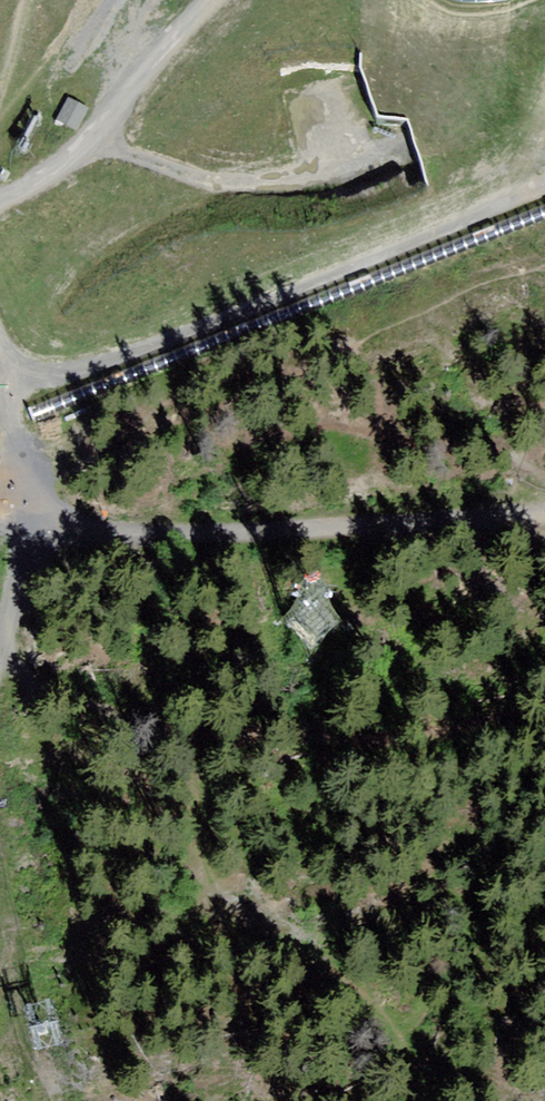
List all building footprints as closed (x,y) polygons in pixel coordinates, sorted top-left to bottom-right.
[(86,111),(66,102),(57,122),(77,131),(86,111)] [(312,631),(324,616),(308,605),(297,620),(312,631)]
